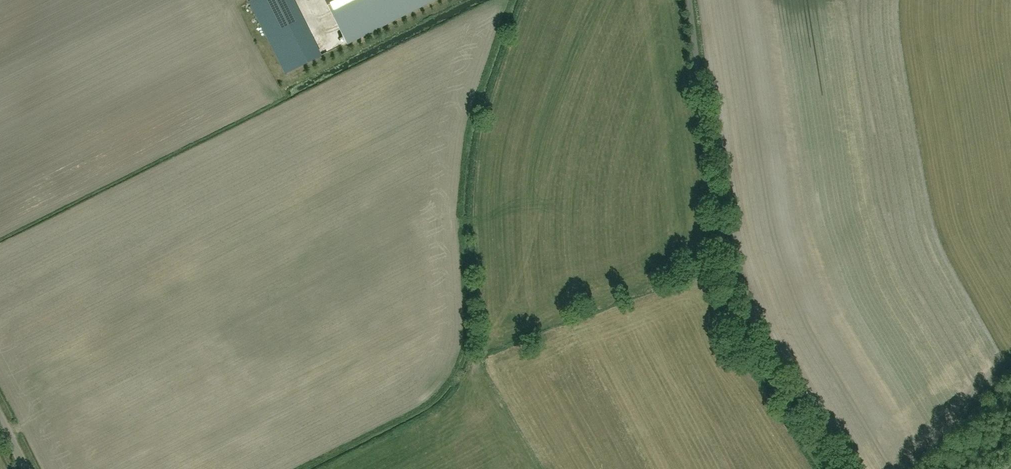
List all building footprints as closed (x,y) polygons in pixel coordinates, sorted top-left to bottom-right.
[(348,42),(431,0),(326,0),(348,42)]
